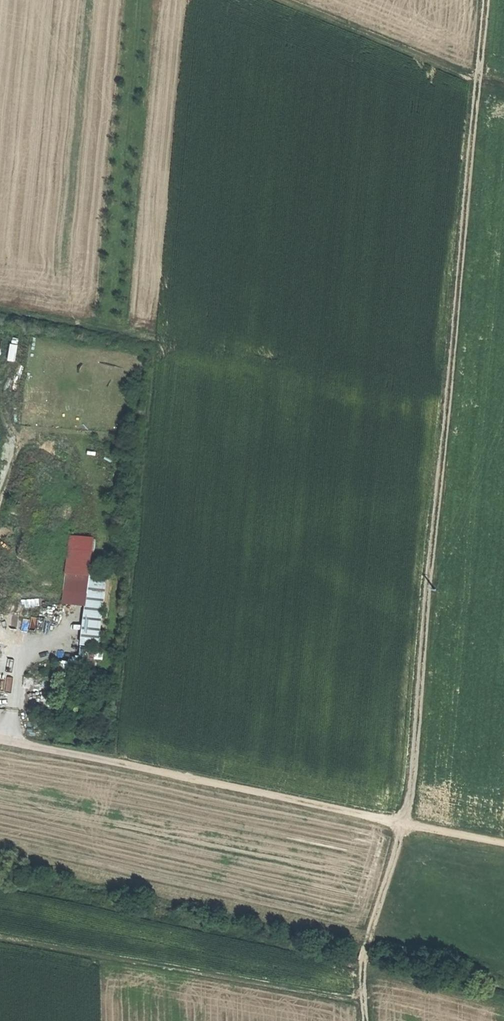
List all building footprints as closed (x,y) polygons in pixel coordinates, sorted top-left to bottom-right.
[(70,548),(68,573),(90,575),(93,550),(70,548)] [(87,602),(90,575),(68,573),(66,601),(87,602)]
